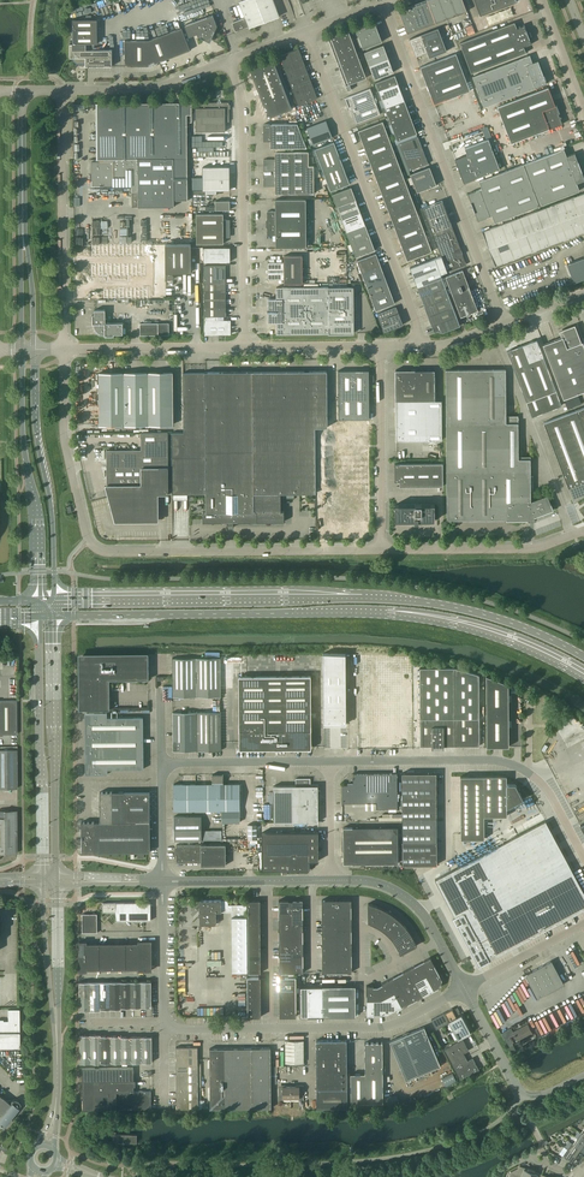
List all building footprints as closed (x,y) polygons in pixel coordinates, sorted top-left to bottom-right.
[(273,0),(242,0),(239,1),(245,17),(232,22),(235,30),(248,26),(249,27),(279,16),(273,0)] [(427,0),(426,0),(398,11),(407,34),(436,23),(427,0)] [(436,23),(467,11),(463,0),(427,0),(436,23)] [(517,0),(474,0),(480,15),(517,1),(517,0)] [(212,37),(217,26),(212,14),(184,25),(189,36),(197,33),(198,36),(210,41),(212,37)] [(73,44),(69,43),(69,59),(72,59),(76,63),(85,64),(85,66),(112,66),(112,50),(86,49),(86,43),(97,43),(97,20),(72,20),(73,44)] [(382,41),(374,21),(355,28),(363,49),(382,41)] [(526,52),(524,46),(531,44),(524,25),(517,28),(514,22),(460,43),(471,73),(526,52)] [(190,50),(181,27),(148,40),(124,40),(124,62),(128,66),(149,65),(149,63),(154,61),(155,63),(190,50)] [(446,51),(438,28),(409,39),(416,56),(427,52),(429,57),(446,51)] [(366,77),(357,54),(354,46),(348,30),(328,37),(331,46),(348,91),(352,89),(349,84),(366,77)] [(394,72),(388,58),(383,45),(364,52),(375,79),(394,72)] [(317,98),(306,68),(298,48),(279,56),(298,105),(317,98)] [(470,90),(456,53),(420,67),(434,104),(470,90)] [(546,83),(538,60),(532,62),(529,55),(472,76),(484,107),(546,83)] [(291,109),(272,58),(249,67),(268,118),(291,109)] [(416,133),(404,100),(395,75),(375,82),(397,140),(416,133)] [(561,117),(556,104),(555,105),(548,87),(497,106),(511,142),(549,128),(549,129),(562,124),(560,118),(561,117)] [(380,114),(370,88),(345,98),(355,123),(380,114)] [(99,161),(91,162),(91,186),(108,186),(113,186),(113,178),(127,178),(126,169),(132,170),(132,188),(132,192),(132,207),(138,207),(174,206),(174,201),(187,200),(187,180),(189,180),(189,176),(187,176),(187,122),(192,122),(191,102),(185,102),(177,102),(95,103),(96,159),(99,159),(99,161)] [(229,121),(229,102),(201,102),(201,107),(195,107),(195,131),(225,131),(225,121),(229,121)] [(332,137),(326,120),(307,127),(313,144),(332,137)] [(432,251),(407,186),(382,121),(358,130),(407,260),(432,251)] [(307,147),(297,124),(263,124),(263,141),(270,141),(270,148),(307,147)] [(473,136),(475,142),(488,138),(486,132),(473,136)] [(428,163),(418,136),(399,143),(409,171),(428,163)] [(499,169),(488,138),(464,147),(467,155),(455,159),(464,182),(499,169)] [(456,139),(449,141),(451,148),(459,145),(456,139)] [(350,184),(334,142),(315,149),(331,191),(350,184)] [(577,183),(583,180),(583,178),(575,153),(566,156),(564,148),(479,181),(481,188),(468,193),(478,220),(492,215),(494,222),(579,190),(577,183)] [(314,193),(314,172),(314,165),(309,165),(308,151),(275,152),(275,159),(263,159),(264,171),(265,171),(265,174),(264,174),(264,186),(275,186),(275,193),(314,193)] [(229,167),(202,167),(203,190),(229,189),(229,167)] [(436,185),(429,167),(410,174),(417,192),(436,185)] [(374,249),(360,212),(351,187),(332,194),(355,257),(374,249)] [(583,231),(583,192),(482,231),(495,265),(583,231)] [(230,210),(230,200),(228,200),(228,197),(219,197),(219,201),(215,201),(215,210),(230,210)] [(306,247),(306,199),(275,199),(275,211),(267,211),(267,235),(276,235),(276,247),(306,247)] [(463,254),(442,200),(423,208),(441,255),(410,267),(417,287),(442,277),(441,274),(464,265),(464,264),(464,262),(465,262),(462,254),(463,254)] [(230,237),(230,228),(230,219),(223,219),(223,213),(196,213),(196,244),(223,243),(223,237),(230,237)] [(165,295),(165,244),(147,244),(91,245),(92,299),(147,299),(147,298),(158,298),(158,295),(165,295)] [(191,272),(191,244),(165,244),(165,279),(173,279),(173,272),(191,272)] [(230,261),(230,247),(204,247),(204,262),(230,261)] [(395,303),(385,278),(376,253),(357,260),(375,310),(395,303)] [(303,283),(302,255),(284,255),(284,262),(267,263),(268,280),(284,280),(284,283),(303,283)] [(567,264),(574,282),(583,278),(583,257),(567,264)] [(226,316),(225,291),(225,265),(204,265),(204,316),(226,316)] [(478,310),(466,279),(463,270),(445,276),(461,316),(467,314),(467,315),(470,314),(470,313),(478,310)] [(460,325),(442,277),(417,287),(431,324),(434,332),(437,330),(437,332),(440,332),(442,332),(460,325)] [(352,321),(352,287),(329,287),(276,287),(276,298),(268,298),(268,322),(277,322),(277,334),(329,333),(353,333),(353,321),(352,321)] [(403,324),(398,312),(396,306),(377,313),(382,325),(381,325),(384,331),(403,324)] [(123,334),(122,323),(105,323),(105,310),(94,310),(94,314),(93,314),(92,314),(92,323),(94,323),(94,325),(95,327),(96,328),(97,330),(98,331),(99,332),(101,333),(103,334),(105,334),(105,335),(114,335),(114,334),(123,334)] [(231,334),(230,320),(204,320),(204,334),(231,334)] [(169,335),(169,323),(140,323),(140,335),(169,335)] [(582,341),(580,342),(574,326),(564,330),(562,335),(562,337),(543,344),(563,398),(583,391),(583,345),(582,341)] [(537,339),(507,351),(526,402),(532,416),(561,405),(556,391),(537,339)] [(518,459),(518,423),(506,423),(506,369),(446,370),(447,520),(528,519),(528,520),(528,521),(533,521),(534,520),(534,517),(553,510),(547,495),(531,501),(530,459),(518,459)] [(316,493),(315,428),(327,427),(327,370),(252,372),(252,371),(204,372),(183,373),(183,432),(172,433),(172,494),(173,494),(173,499),(188,499),(188,494),(206,494),(206,511),(203,511),(203,522),(227,522),(227,524),(233,524),(233,522),(284,521),(284,511),(281,511),(281,493),(316,493)] [(369,370),(338,370),(338,401),(369,400),(369,399),(368,399),(368,397),(369,398),(369,397),(369,396),(369,370)] [(441,440),(440,400),(435,400),(435,370),(395,370),(395,440),(441,440)] [(173,424),(172,372),(99,373),(99,425),(173,424)] [(369,400),(338,401),(338,419),(367,419),(369,419),(369,404),(369,400)] [(544,422),(560,465),(572,499),(571,499),(573,502),(576,500),(579,498),(581,497),(583,495),(583,407),(544,422)] [(355,419),(329,419),(330,524),(356,524),(355,419)] [(168,494),(168,432),(141,432),(141,437),(141,450),(107,450),(107,485),(116,520),(157,520),(157,496),(157,494),(167,494),(168,494)] [(443,486),(443,463),(394,463),(395,481),(399,481),(399,486),(443,486)] [(435,520),(435,504),(395,504),(395,520),(415,520),(415,522),(419,522),(419,520),(435,520)] [(345,654),(322,653),(323,724),(346,724),(345,654)] [(399,655),(372,654),(372,749),(400,748),(399,655)] [(109,708),(109,680),(109,679),(111,679),(125,679),(125,681),(125,682),(132,681),(132,679),(148,679),(148,656),(147,656),(81,657),(82,709),(109,709),(109,708)] [(196,657),(172,658),(173,687),(173,697),(197,696),(221,696),(221,677),(220,657),(196,657)] [(479,746),(479,675),(455,668),(420,668),(420,746),(432,746),(432,748),(444,748),(444,746),(479,746)] [(311,724),(311,675),(239,676),(239,725),(239,747),(287,746),(287,749),(294,749),(294,746),(311,746),(311,724)] [(509,746),(508,684),(486,675),(487,746),(509,746)] [(16,700),(0,700),(0,734),(17,734),(16,700)] [(221,750),(221,711),(173,712),(173,751),(221,750)] [(144,769),(143,717),(107,717),(107,712),(87,712),(87,729),(85,729),(85,758),(87,758),(87,774),(108,774),(108,769),(144,769)] [(17,749),(0,749),(0,788),(17,788),(17,749)] [(437,864),(437,818),(436,772),(402,773),(403,865),(437,864)] [(397,808),(397,773),(353,773),(353,785),(342,785),(342,803),(376,802),(376,808),(397,808)] [(240,822),(239,783),(223,784),(223,774),(212,774),(212,784),(173,784),(174,810),(222,810),(222,822),(240,822)] [(507,808),(523,799),(515,784),(507,784),(507,776),(460,776),(461,839),(484,839),(484,816),(507,816),(507,808)] [(318,821),(318,785),(310,785),(310,778),(295,778),(296,785),(274,785),(274,822),(318,821)] [(150,851),(150,821),(150,791),(100,792),(100,822),(81,822),(82,852),(150,851)] [(17,810),(8,810),(8,809),(4,809),(4,810),(0,810),(0,853),(17,853),(17,810)] [(202,840),(201,816),(174,816),(174,840),(202,840)] [(545,820),(492,849),(491,846),(488,847),(490,850),(435,879),(481,965),(583,909),(583,892),(545,820)] [(248,824),(248,838),(256,839),(256,824),(248,824)] [(398,863),(398,845),(398,827),(343,827),(343,839),(342,840),(342,850),(343,851),(344,851),(344,863),(398,863)] [(318,860),(318,832),(262,832),(262,870),(309,869),(309,860),(318,860)] [(226,865),(226,844),(176,844),(176,849),(174,849),(174,854),(176,854),(177,863),(201,862),(201,865),(226,865)] [(351,912),(351,899),(337,899),(337,906),(337,912),(351,912)] [(247,971),(247,905),(228,905),(228,902),(228,901),(227,900),(226,900),(200,900),(200,912),(199,912),(198,913),(198,916),(199,916),(200,916),(200,924),(216,924),(216,912),(232,912),(232,971),(247,971)] [(260,973),(260,936),(260,900),(248,900),(248,973),(260,973)] [(295,936),(295,900),(293,900),(288,900),(279,900),(279,936),(291,936),(295,936)] [(303,936),(303,900),(295,900),(295,936),(303,936)] [(151,920),(150,902),(103,902),(103,912),(116,912),(116,921),(151,920)] [(372,924),(379,907),(377,906),(375,905),(373,904),(370,904),(368,903),(368,922),(370,923),(372,924)] [(380,928),(390,912),(388,911),(386,910),(384,909),(382,908),(379,907),(372,924),(375,925),(377,926),(378,927),(380,928)] [(352,924),(351,917),(351,912),(337,912),(337,918),(337,924),(352,924)] [(387,933),(399,919),(398,918),(396,916),(394,915),(392,914),(390,912),(380,928),(381,929),(383,930),(384,931),(387,933)] [(97,932),(97,913),(82,914),(82,932),(97,932)] [(392,939),(407,928),(406,926),(404,924),(403,923),(401,921),(399,919),(387,933),(388,934),(389,936),(390,937),(391,938),(392,939)] [(352,936),(352,929),(352,924),(337,924),(337,930),(337,936),(352,936)] [(409,930),(407,928),(392,939),(393,941),(394,942),(395,944),(396,945),(397,947),(414,938),(412,936),(411,934),(410,932),(409,930)] [(291,948),(291,936),(279,936),(279,948),(291,948)] [(303,936),(295,936),(291,936),(291,948),(291,960),(303,960),(303,936)] [(352,948),(352,936),(337,936),(337,942),(337,948),(352,948)] [(400,954),(417,945),(416,942),(415,941),(414,938),(397,947),(398,949),(399,951),(400,954)] [(151,970),(151,941),(138,941),(138,943),(132,943),(132,956),(132,968),(139,968),(139,970),(151,970)] [(86,970),(86,956),(93,956),(93,944),(86,944),(86,942),(79,942),(79,970),(86,970)] [(112,956),(112,944),(99,944),(99,956),(112,956)] [(291,960),(291,948),(279,948),(279,960),(291,960)] [(352,960),(352,953),(352,948),(337,948),(337,954),(337,960),(352,960)] [(119,956),(112,956),(99,956),(99,968),(119,968),(119,956)] [(437,971),(434,965),(435,965),(430,957),(424,960),(419,963),(427,976),(437,971)] [(291,972),(291,960),(279,960),(279,972),(291,972)] [(303,972),(303,960),(291,960),(291,972),(303,972)] [(352,972),(352,966),(352,960),(337,960),(337,966),(337,972),(352,972)] [(564,983),(552,960),(525,974),(537,998),(564,983)] [(427,976),(419,963),(414,966),(414,965),(409,968),(416,982),(427,976)] [(416,982),(409,968),(403,971),(403,972),(398,974),(405,988),(416,982)] [(440,987),(442,979),(440,975),(437,971),(427,976),(434,990),(439,987),(440,987)] [(405,988),(398,974),(393,977),(387,980),(395,993),(405,988)] [(261,1016),(261,996),(261,976),(247,976),(248,1016),(261,1016)] [(434,990),(427,976),(416,982),(423,996),(429,993),(434,990)] [(395,993),(387,980),(382,983),(382,984),(378,987),(382,1000),(395,993)] [(110,1009),(110,981),(100,982),(100,1009),(109,1009),(110,1009)] [(121,1007),(120,981),(110,981),(110,1009),(110,1008),(120,1008),(120,1009),(121,1009),(121,1007)] [(131,1007),(131,981),(120,981),(121,1007),(131,1007)] [(141,1007),(141,981),(131,981),(131,1007),(141,1007)] [(152,1007),(151,981),(141,981),(141,1007),(142,1007),(151,1007),(152,1007)] [(90,1010),(90,982),(79,982),(79,1010),(80,1010),(89,1010),(90,1010)] [(100,1009),(100,982),(90,982),(90,1010),(99,1010),(100,1010),(100,1009)] [(423,996),(416,982),(405,988),(413,1001),(418,999),(423,996)] [(356,1015),(355,985),(307,986),(307,1016),(356,1015)] [(382,1000),(378,987),(373,987),(373,985),(366,985),(366,994),(367,994),(367,1000),(382,1000)] [(413,1001),(405,988),(395,993),(402,1007),(408,1004),(407,1004),(413,1001)] [(382,1000),(367,1000),(367,1015),(374,1015),(374,1014),(387,1014),(396,1009),(397,1010),(402,1007),(395,993),(382,1000)] [(296,1016),(296,1003),(288,1003),(288,1009),(288,1016),(296,1016)] [(471,1032),(461,1014),(457,1016),(452,1007),(431,1019),(436,1029),(449,1022),(458,1038),(471,1032)] [(19,1009),(7,1009),(8,1020),(0,1020),(0,1047),(19,1047),(19,1034),(19,1009)] [(532,1032),(527,1024),(513,1032),(517,1040),(532,1032)] [(424,1026),(406,1034),(390,1041),(406,1080),(440,1065),(424,1026)] [(80,1034),(80,1062),(90,1062),(95,1062),(95,1067),(99,1067),(99,1062),(101,1062),(111,1062),(121,1062),(131,1062),(141,1062),(152,1062),(151,1036),(150,1036),(142,1036),(141,1036),(131,1036),(130,1036),(121,1036),(121,1035),(120,1035),(112,1035),(110,1035),(101,1035),(101,1034),(100,1034),(91,1034),(90,1034),(80,1034)] [(513,1044),(509,1036),(505,1038),(509,1046),(513,1044)] [(464,1052),(465,1051),(466,1047),(466,1046),(462,1039),(444,1049),(452,1064),(465,1057),(463,1053),(464,1052)] [(304,1062),(304,1040),(285,1040),(285,1062),(304,1062)] [(347,1089),(347,1040),(316,1040),(316,1107),(347,1107),(347,1089)] [(383,1102),(382,1042),(365,1042),(365,1073),(350,1073),(351,1102),(383,1102)] [(198,1055),(197,1046),(176,1047),(176,1056),(198,1055)] [(271,1108),(271,1047),(209,1048),(210,1108),(271,1108)] [(198,1064),(198,1059),(198,1055),(176,1056),(176,1064),(198,1064)] [(478,1069),(475,1062),(474,1062),(474,1061),(470,1060),(469,1060),(468,1061),(465,1057),(452,1064),(460,1079),(478,1069)] [(198,1073),(198,1064),(176,1064),(176,1073),(198,1073)] [(133,1091),(133,1066),(99,1067),(95,1067),(82,1067),(83,1109),(151,1109),(151,1091),(133,1091)] [(198,1082),(198,1073),(176,1073),(176,1082),(198,1082)] [(198,1090),(198,1082),(176,1082),(176,1090),(198,1090)] [(290,1098),(290,1086),(282,1086),(282,1089),(278,1089),(278,1100),(283,1100),(283,1098),(290,1098)] [(303,1099),(303,1088),(299,1089),(299,1086),(290,1086),(290,1098),(299,1098),(299,1099),(303,1099)] [(198,1099),(198,1090),(176,1090),(176,1099),(198,1099)] [(10,1101),(9,1102),(0,1095),(0,1129),(12,1114),(11,1113),(13,1111),(14,1112),(19,1107),(19,1106),(20,1105),(20,1104),(20,1103),(20,1102),(19,1102),(19,1101),(18,1100),(17,1099),(16,1099),(15,1099),(14,1099),(13,1099),(12,1099),(11,1100),(10,1101)] [(198,1108),(198,1099),(176,1099),(176,1108),(198,1108)] [(114,1132),(113,1143),(137,1145),(137,1133),(114,1132)] [(577,1138),(573,1144),(583,1151),(583,1149),(583,1143),(577,1138)] [(583,1151),(573,1144),(571,1143),(568,1148),(583,1159),(583,1158),(583,1156),(581,1154),(583,1151)] [(583,1159),(568,1148),(562,1156),(567,1159),(569,1158),(575,1162),(577,1159),(581,1162),(583,1159)] [(531,1169),(528,1168),(527,1170),(519,1167),(519,1166),(517,1170),(516,1169),(515,1169),(511,1171),(509,1176),(512,1176),(528,1176),(531,1169)]
